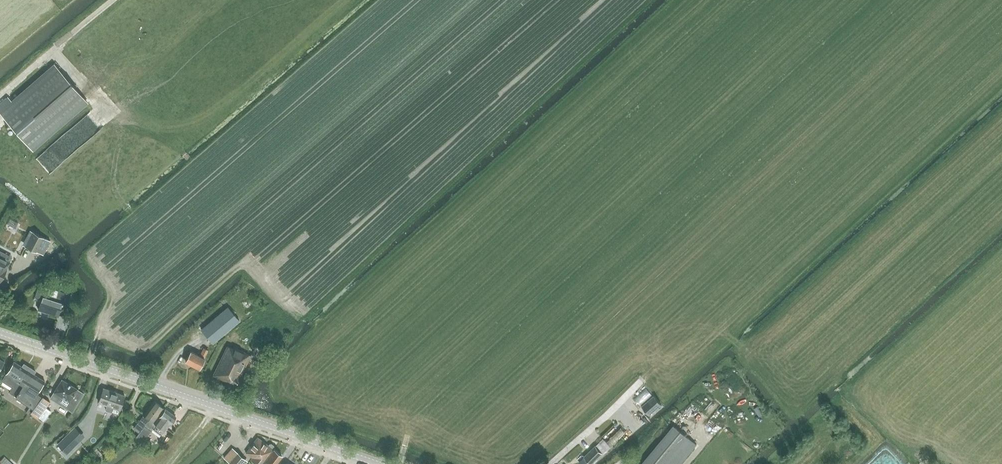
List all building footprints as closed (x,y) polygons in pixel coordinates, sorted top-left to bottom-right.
[(89,103),(54,63),(0,110),(0,113),(34,151),(89,103)] [(44,255),(51,241),(32,231),(25,246),(38,253),(38,252),(44,255)] [(0,281),(13,257),(0,250),(0,281)] [(76,281),(69,279),(64,294),(71,296),(76,281)] [(58,316),(63,300),(43,293),(38,310),(58,316)] [(228,324),(219,314),(201,329),(213,344),(233,327),(229,323),(228,324)] [(243,335),(243,343),(253,344),(253,335),(243,335)] [(256,366),(265,349),(256,345),(251,355),(235,347),(234,348),(228,345),(212,375),(241,389),(247,377),(242,375),(248,362),(256,366)] [(200,368),(205,358),(209,350),(203,347),(200,355),(191,351),(186,361),(200,368)] [(12,388),(9,392),(32,407),(40,395),(37,393),(43,383),(32,376),(39,366),(27,358),(20,368),(12,363),(6,374),(1,381),(12,388)] [(72,412),(78,402),(83,393),(78,389),(62,379),(50,398),(72,412)] [(125,395),(104,388),(98,403),(106,405),(105,410),(118,414),(125,395)] [(654,396),(642,406),(649,415),(661,404),(654,396)] [(30,412),(38,418),(39,417),(43,420),(50,411),(46,407),(50,402),(42,397),(30,412)] [(137,436),(144,441),(153,429),(154,429),(156,425),(155,424),(156,422),(156,421),(154,420),(164,407),(155,401),(134,427),(140,432),(137,436)] [(156,425),(154,429),(161,435),(164,431),(176,416),(165,408),(158,418),(156,421),(156,422),(155,424),(156,425)] [(641,463),(681,463),(697,445),(674,425),(641,463)] [(84,437),(75,428),(57,446),(66,455),(84,437)] [(272,444),(270,444),(269,444),(268,445),(257,437),(246,453),(252,458),(250,460),(256,463),(263,463),(274,449),(274,447),(273,445),(272,444)] [(602,452),(595,446),(584,457),(591,463),(602,452)] [(232,463),(246,463),(248,461),(239,453),(233,448),(225,458),(230,463),(232,463)] [(274,449),(263,463),(276,463),(283,455),(274,449)]
